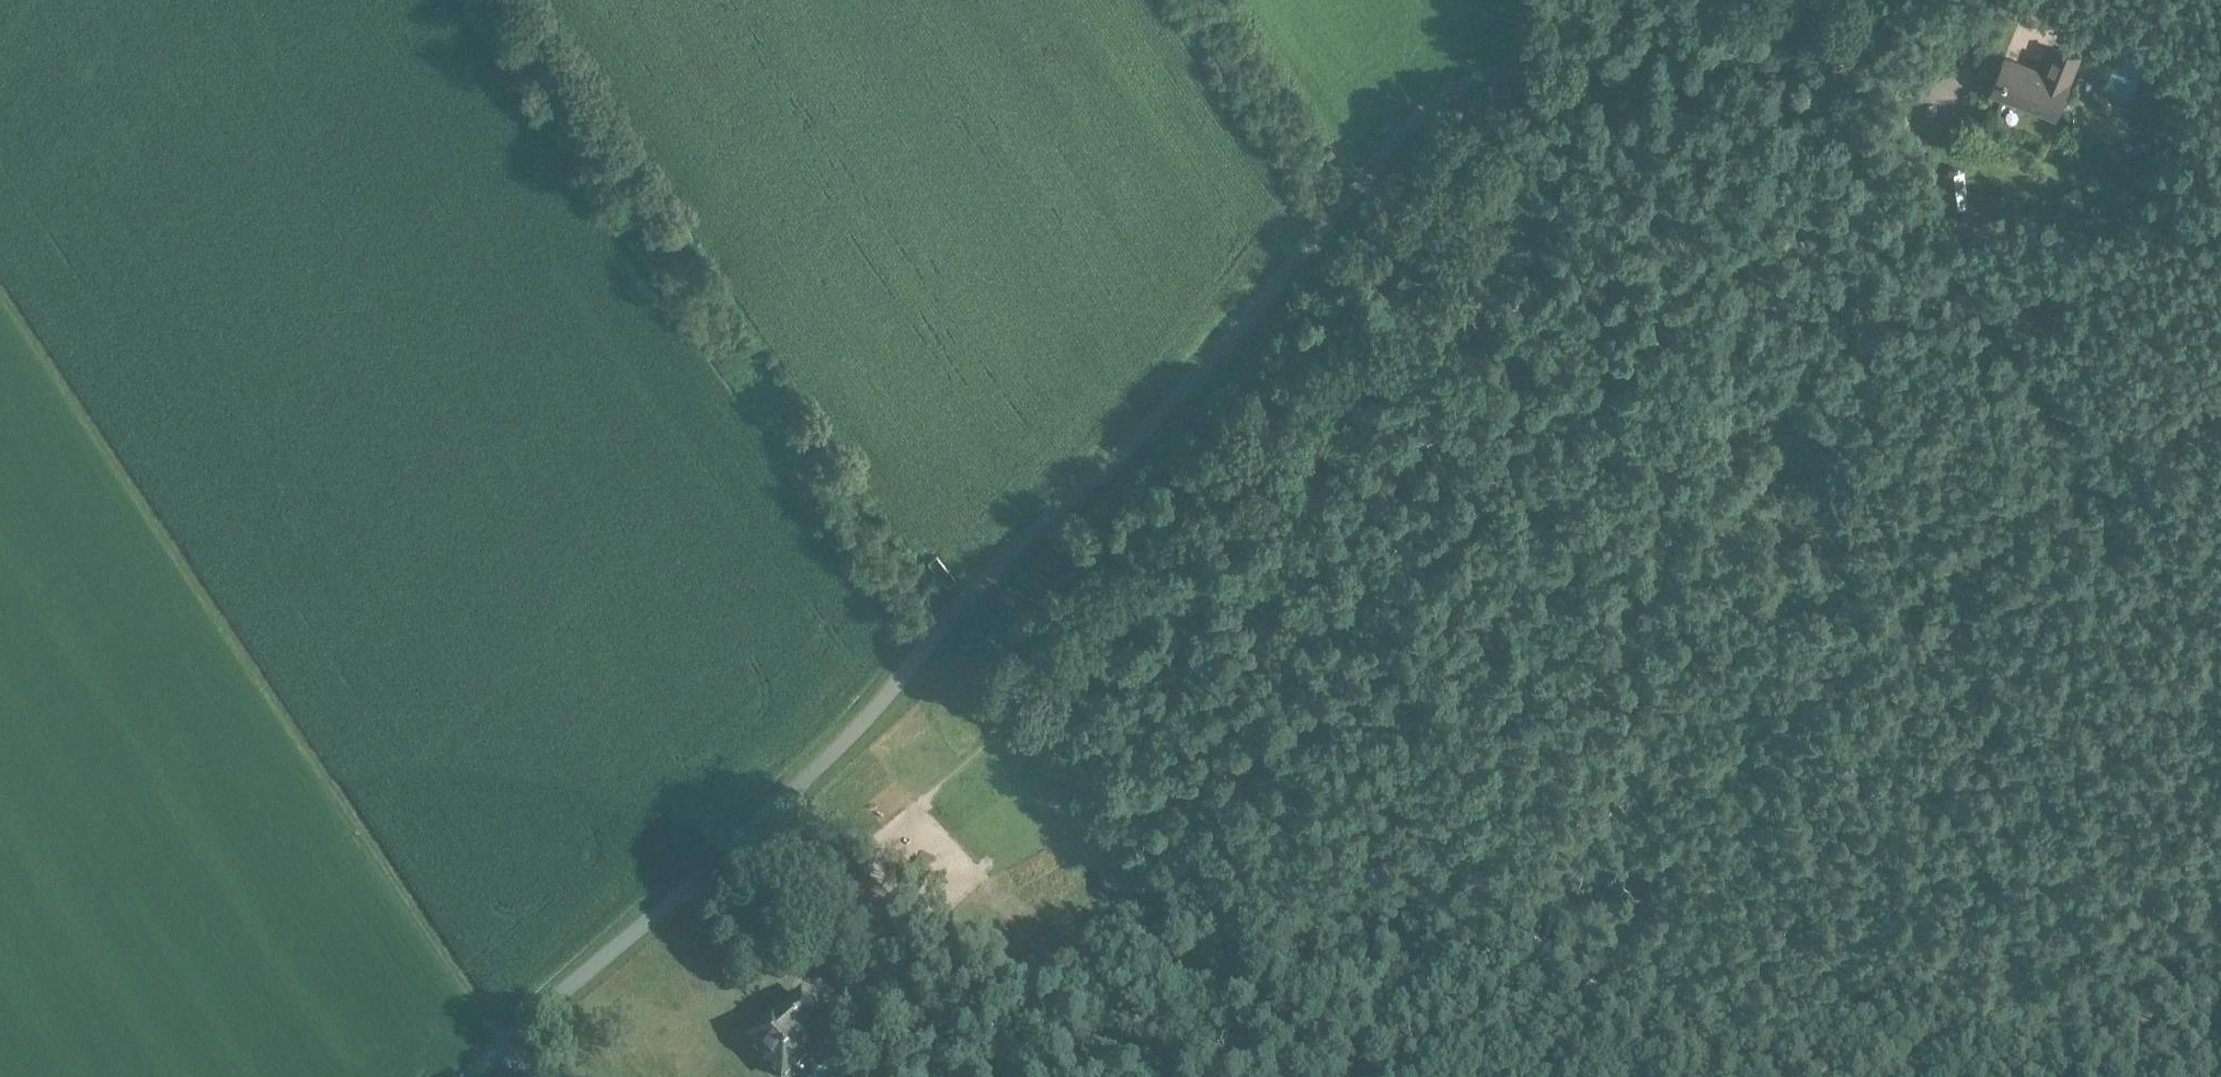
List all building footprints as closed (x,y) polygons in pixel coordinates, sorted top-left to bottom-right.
[(2001,92),(2058,114),(2081,56),(2059,47),(2049,71),(2015,58),(2001,92)] [(837,943),(822,957),(869,1008),(884,994),(837,943)] [(748,1040),(780,1076),(781,1076),(804,1058),(792,1044),(821,1018),(801,995),(748,1040)]
